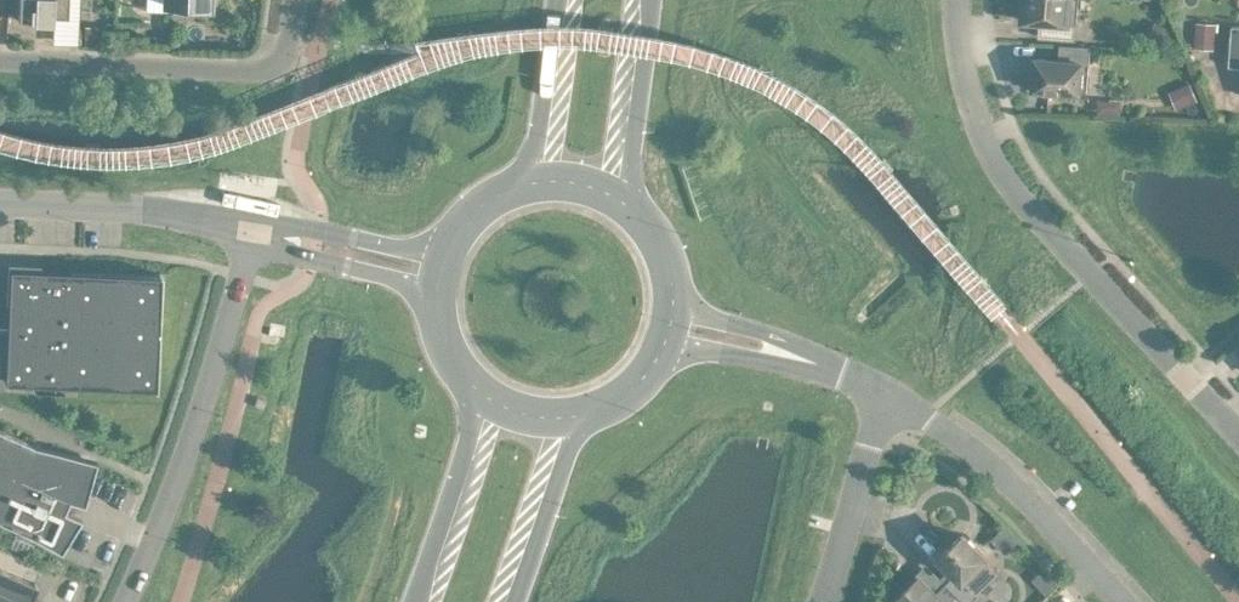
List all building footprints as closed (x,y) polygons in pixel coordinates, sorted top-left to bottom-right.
[(35,21),(35,20),(46,21),(46,18),(68,19),(69,0),(19,0),(18,20),(35,21)] [(163,3),(172,3),(172,12),(213,14),(214,0),(163,0),(163,3)] [(1021,20),(1040,22),(1038,37),(1074,39),(1077,0),(1022,0),(1021,20)] [(1196,22),(1194,48),(1213,49),(1215,23),(1196,22)] [(85,26),(84,43),(94,43),(95,27),(85,26)] [(1228,66),(1238,67),(1238,27),(1231,26),(1228,66)] [(1032,89),(1079,93),(1079,90),(1086,91),(1090,47),(1059,45),(1058,60),(1034,58),(1032,89)] [(1189,83),(1168,92),(1176,109),(1197,100),(1189,83)] [(34,382),(154,388),(155,388),(161,273),(159,273),(159,274),(9,267),(7,306),(13,307),(12,330),(6,329),(4,381),(34,382)] [(32,535),(60,550),(80,517),(64,509),(68,499),(83,502),(95,459),(34,444),(0,429),(0,521),(32,535)] [(945,583),(965,601),(970,601),(979,594),(976,591),(998,569),(962,534),(940,556),(956,572),(945,583)] [(37,585),(0,568),(0,601),(29,601),(37,585)] [(945,583),(935,593),(918,577),(896,599),(899,601),(898,601),(965,601),(945,583)]
